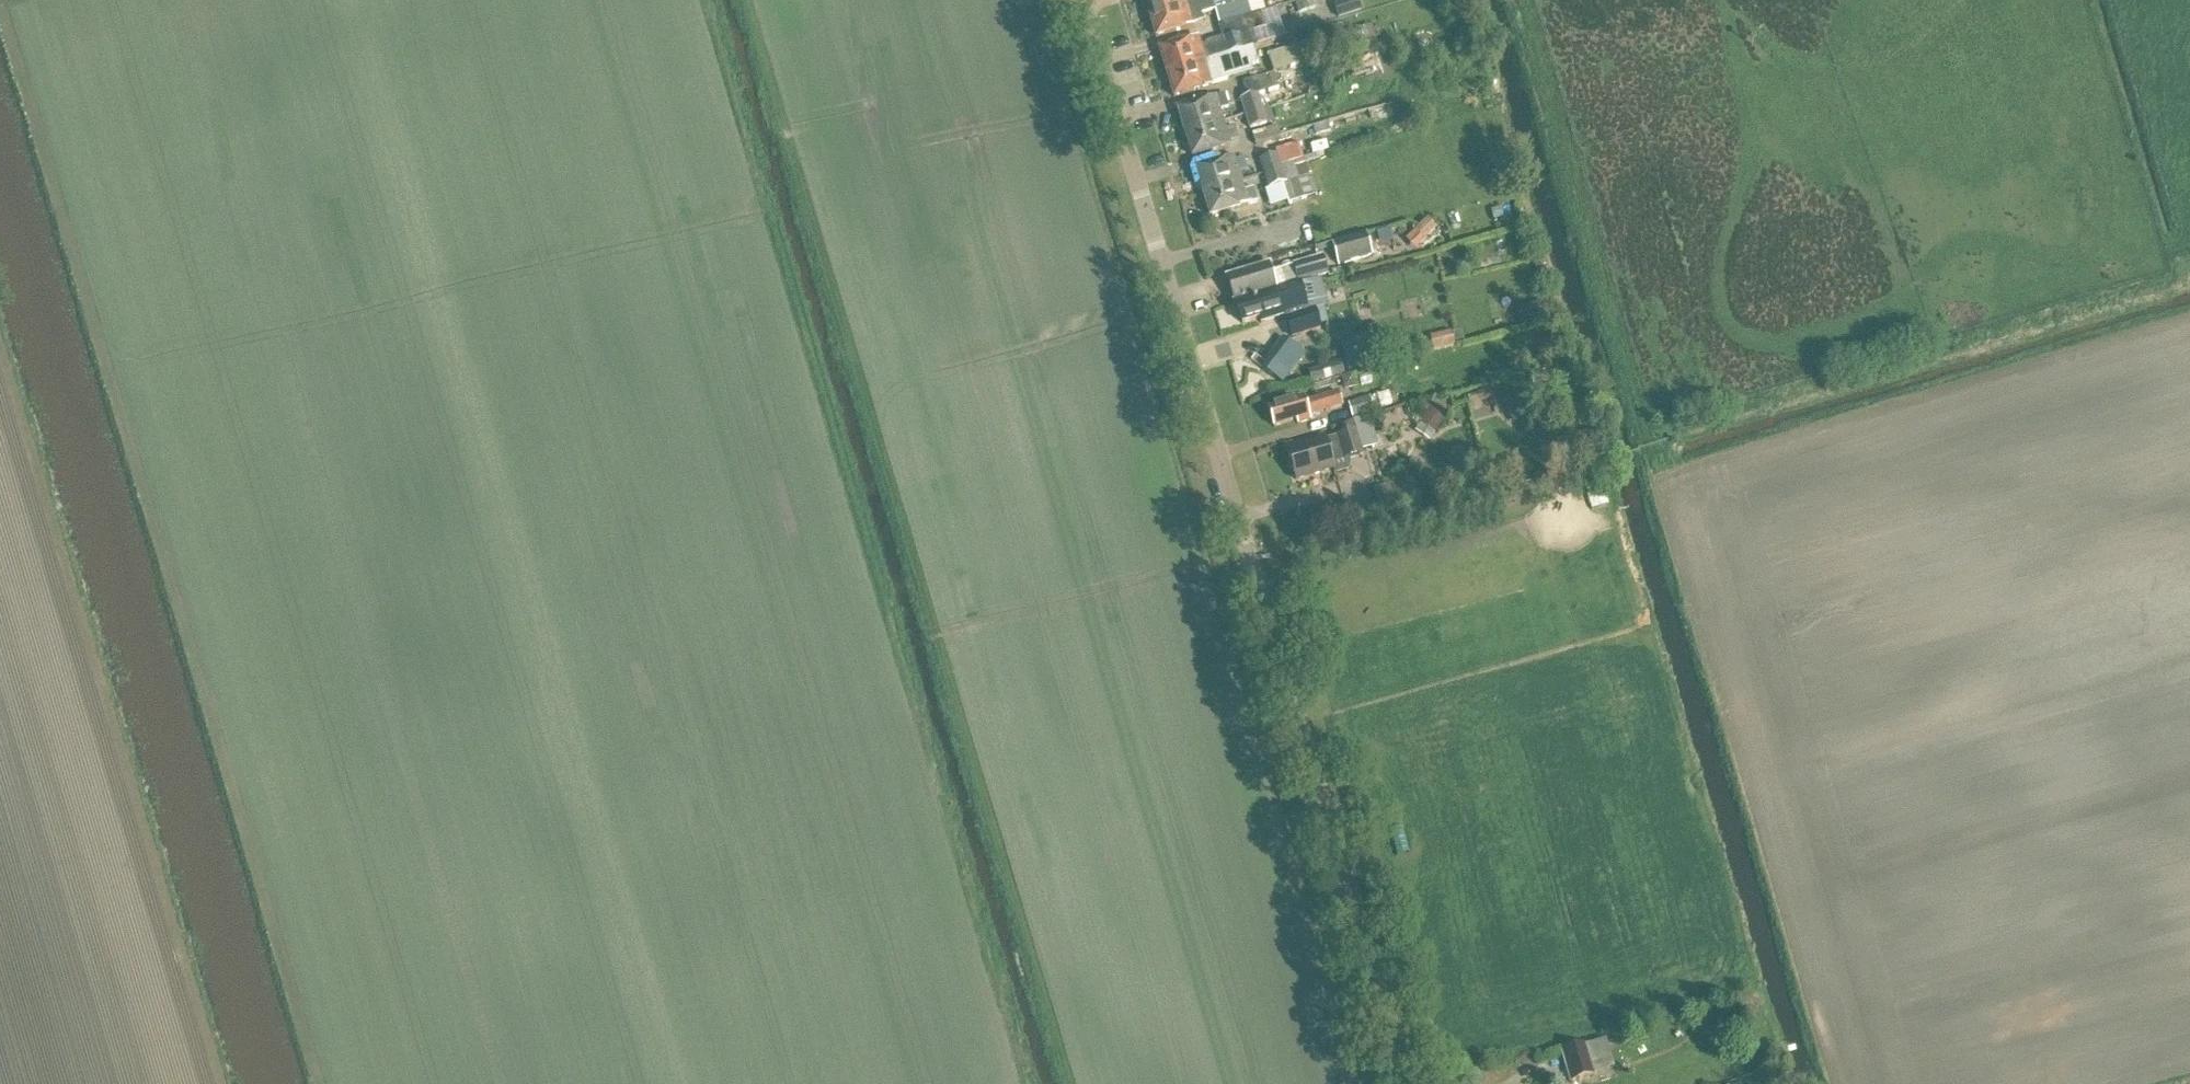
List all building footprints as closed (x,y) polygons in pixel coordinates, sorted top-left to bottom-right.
[(1148,16),(1202,0),(1143,0),(1148,16)] [(1217,28),(1261,15),(1257,0),(1202,0),(1148,16),(1155,40),(1194,29),(1194,28),(1201,26),(1199,19),(1213,15),(1217,28)] [(1338,22),(1363,14),(1358,0),(1357,0),(1334,7),(1338,22)] [(1309,13),(1309,12),(1315,10),(1313,3),(1306,5),(1306,4),(1295,8),(1298,17),(1309,13)] [(1454,19),(1466,19),(1466,5),(1454,5),(1454,19)] [(1159,52),(1166,76),(1253,51),(1253,50),(1286,40),(1278,12),(1261,17),(1261,15),(1217,28),(1221,41),(1199,47),(1197,41),(1159,52)] [(1311,64),(1311,63),(1307,50),(1295,54),(1270,62),(1274,75),(1311,64)] [(1253,51),(1166,76),(1173,100),(1211,89),(1211,87),(1253,74),(1251,68),(1258,67),(1253,51)] [(1278,91),(1274,75),(1243,85),(1248,100),(1239,103),(1244,118),(1261,113),(1256,97),(1278,91)] [(1175,112),(1183,136),(1223,124),(1219,113),(1229,110),(1225,97),(1175,112)] [(1271,110),(1261,113),(1244,118),(1248,131),(1275,123),(1271,110)] [(1223,124),(1183,136),(1186,146),(1190,159),(1230,147),(1229,145),(1239,142),(1235,130),(1225,132),(1223,124)] [(1251,136),(1254,147),(1279,140),(1275,128),(1251,136)] [(1277,157),(1259,162),(1263,177),(1306,165),(1301,150),(1277,157)] [(1194,171),(1201,195),(1241,184),(1239,175),(1248,173),(1244,160),(1235,163),(1234,159),(1194,171)] [(1306,165),(1263,177),(1268,193),(1283,189),(1288,207),(1317,198),(1306,165)] [(1241,184),(1201,195),(1209,219),(1256,204),(1252,192),(1245,195),(1241,184)] [(1501,210),(1491,213),(1493,223),(1504,220),(1501,210)] [(1429,222),(1415,235),(1425,245),(1439,231),(1429,222)] [(1366,236),(1332,246),(1338,267),(1372,258),(1366,236)] [(1324,263),(1313,266),(1271,279),(1268,269),(1227,281),(1234,304),(1328,276),(1324,263)] [(1299,291),(1235,309),(1241,327),(1258,323),(1260,327),(1284,320),(1290,341),(1318,333),(1313,315),(1307,317),(1299,291)] [(1545,305),(1530,308),(1531,310),(1533,321),(1534,324),(1548,321),(1545,305)] [(1430,339),(1434,353),(1455,348),(1452,334),(1430,339)] [(1267,361),(1290,377),(1304,357),(1281,341),(1267,361)] [(1372,342),(1343,351),(1350,376),(1380,368),(1372,342)] [(1308,373),(1313,388),(1344,379),(1340,364),(1308,373)] [(1480,404),(1492,401),(1490,393),(1478,396),(1480,404)] [(1339,395),(1324,399),(1304,405),(1302,401),(1267,412),(1272,430),(1294,424),(1296,428),(1309,423),(1308,420),(1343,409),(1339,395)] [(1369,399),(1348,406),(1352,420),(1373,414),(1369,399)] [(1432,408),(1420,428),(1435,436),(1447,417),(1432,408)] [(1342,427),(1345,437),(1286,454),(1295,482),(1331,472),(1328,461),(1340,458),(1341,463),(1364,457),(1363,453),(1378,449),(1372,431),(1375,430),(1372,418),(1342,427)] [(1570,1083),(1577,1083),(1594,1080),(1585,1047),(1561,1054),(1570,1083)]
